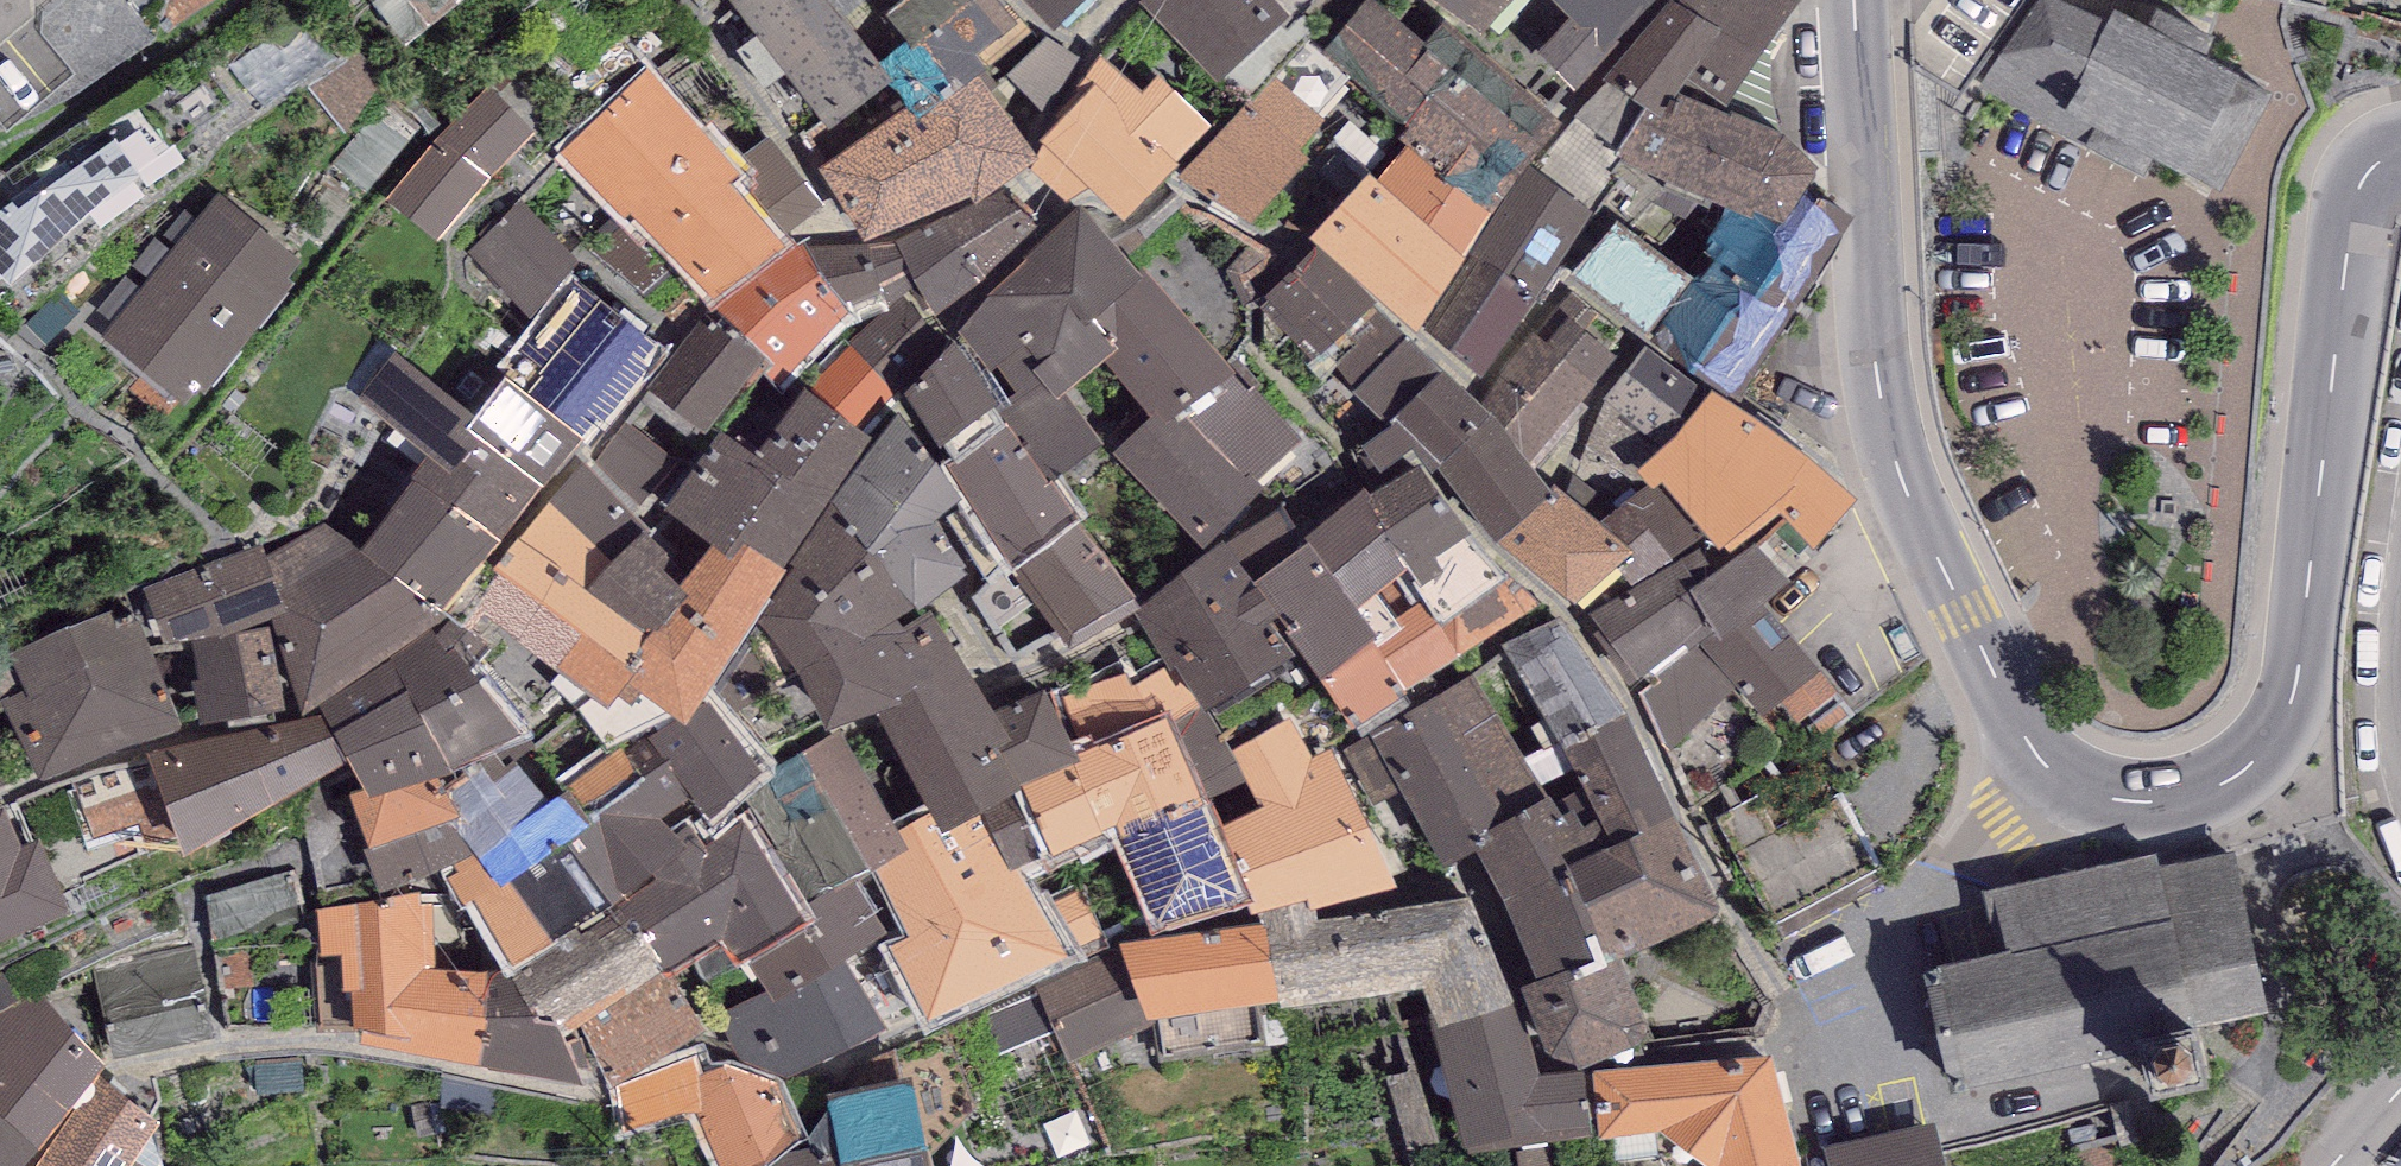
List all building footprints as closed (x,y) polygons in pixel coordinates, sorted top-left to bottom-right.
[(407,49),(468,0),(368,0),(407,49)] [(730,2),(830,137),(893,89),(877,69),(842,26),(822,0),(732,0),(730,2)] [(842,26),(871,0),(822,0),(842,26)] [(886,17),(908,44),(877,69),(893,89),(910,110),(921,123),(977,82),(988,74),(986,69),(1032,33),(1009,4),(1003,9),(996,0),(908,0),(886,17)] [(1051,38),(1087,0),(1017,0),(1051,38)] [(1141,7),(1219,87),(1309,0),(1148,0),(1141,7)] [(1346,29),(1518,180),(1561,127),(1444,23),(1425,48),(1367,0),(1346,29)] [(1478,44),(1519,0),(1430,0),(1478,44)] [(1573,22),(1537,61),(1574,95),(1663,0),(1549,0),(1573,22)] [(1670,5),(1761,65),(1800,6),(1789,0),(1677,0),(1670,5)] [(2047,0),(2028,0),(1984,83),(2177,184),(2184,170),(2219,188),(2267,97),(2200,62),(2209,44),(2154,15),(2145,33),(2115,17),(2107,31),(2047,0)] [(2203,21),(2215,0),(2165,0),(2203,21)] [(1670,5),(1604,84),(1645,117),(1660,123),(1670,108),(1680,111),(1684,100),(1720,120),(1723,116),(1761,65),(1670,5)] [(1518,180),(1346,29),(1321,58),(1370,104),(1372,101),(1408,132),(1399,143),(1409,152),(1377,185),(1464,265),(1518,180)] [(1079,59),(1046,40),(1006,79),(1043,119),(1079,59)] [(1211,131),(1158,81),(1142,99),(1101,61),(1081,84),(1091,90),(1040,143),(1034,175),(1068,206),(1085,191),(1124,229),(1181,173),(1174,168),(1211,131)] [(648,74),(560,156),(635,234),(639,229),(656,244),(728,189),(740,180),(729,167),(648,74)] [(1032,158),(977,82),(921,123),(978,199),(970,204),(972,207),(1030,173),(1032,158)] [(488,90),(385,202),(433,246),(536,134),(488,90)] [(1720,120),(1684,100),(1680,111),(1670,108),(1660,123),(1645,117),(1615,158),(1728,214),(1750,225),(1753,217),(1784,231),(1805,198),(1820,175),(1784,142),(1723,116),(1720,120)] [(1308,165),(1246,106),(1176,181),(1249,230),(1308,165)] [(921,123),(910,110),(823,174),(862,245),(868,248),(970,204),(978,199),(921,123)] [(728,189),(777,246),(824,212),(768,138),(729,167),(740,180),(728,189)] [(0,215),(0,282),(9,292),(140,180),(115,144),(17,216),(12,207),(0,215)] [(1471,260),(1535,304),(1593,218),(1532,171),(1471,260)] [(1377,185),(1368,180),(1310,245),(1318,248),(1379,306),(1417,342),(1464,265),(1377,185)] [(778,247),(777,246),(728,189),(656,244),(705,302),(711,310),(780,257),(778,247)] [(1037,233),(1006,196),(943,223),(985,283),(1037,233)] [(299,266),(217,198),(101,340),(185,409),(197,394),(202,399),(292,290),(285,284),(299,266)] [(1853,223),(1805,198),(1784,231),(1753,217),(1750,225),(1728,214),(1716,228),(1723,234),(1704,257),(1714,264),(1696,288),(1649,345),(1738,405),(1853,223)] [(520,204),(465,256),(530,322),(579,271),(520,204)] [(1028,267),(961,332),(992,377),(996,370),(1015,399),(1042,381),(1059,405),(1067,400),(1105,368),(1119,357),(1094,325),(1142,286),(1137,279),(1081,210),(1024,259),(1028,267)] [(943,223),(896,243),(912,281),(929,312),(935,325),(985,283),(943,223)] [(1617,225),(1571,283),(1649,345),(1696,288),(1617,225)] [(807,240),(802,241),(824,288),(849,318),(843,324),(846,330),(888,310),(880,302),(871,250),(864,248),(851,241),(807,240)] [(802,241),(779,250),(780,257),(711,310),(771,373),(766,381),(781,394),(843,324),(849,318),(824,288),(802,241)] [(896,243),(871,250),(880,302),(888,310),(889,311),(904,299),(919,317),(929,312),(912,281),(896,243)] [(1318,248),(1264,300),(1269,304),(1261,313),(1315,368),(1349,335),(1376,310),(1379,306),(1318,248)] [(1535,304),(1471,260),(1434,327),(1439,346),(1481,383),(1535,304)] [(1234,381),(1146,272),(1137,279),(1142,286),(1094,325),(1119,357),(1105,368),(1151,424),(1157,419),(1169,433),(1185,420),(1234,381)] [(574,285),(504,384),(584,449),(649,373),(643,366),(655,352),(574,285)] [(919,317),(904,299),(889,311),(848,344),(890,389),(894,394),(907,379),(923,357),(911,347),(927,328),(919,317)] [(771,373),(711,310),(645,391),(707,439),(716,428),(723,432),(766,381),(771,373)] [(1359,345),(1336,368),(1387,430),(1390,426),(1443,376),(1376,310),(1349,335),(1359,345)] [(1523,460),(1531,470),(1617,362),(1568,320),(1546,347),(1528,333),(1479,403),(1497,426),(1523,460)] [(804,398),(855,437),(890,389),(848,344),(804,398)] [(953,347),(905,400),(941,455),(945,451),(955,470),(1011,432),(953,347)] [(1701,395),(1646,349),(1603,401),(1657,447),(1701,395)] [(476,425),(395,356),(357,402),(431,463),(413,487),(501,547),(584,449),(504,384),(476,425)] [(1472,398),(1443,376),(1390,426),(1392,429),(1361,451),(1382,479),(1413,457),(1414,458),(1415,459),(1425,452),(1479,403),(1472,398)] [(1015,399),(1001,409),(1054,486),(1103,453),(1067,400),(1059,405),(1042,381),(1015,399)] [(1248,397),(1234,381),(1185,420),(1236,474),(1241,468),(1256,486),(1302,450),(1254,393),(1248,397)] [(804,398),(756,465),(784,486),(737,547),(743,552),(778,576),(783,579),(833,506),(872,450),(866,445),(855,437),(804,398)] [(1763,432),(1710,398),(1677,440),(1635,477),(1651,497),(1662,489),(1685,515),(1763,432)] [(1425,452),(1415,459),(1433,481),(1441,472),(1447,468),(1453,473),(1449,475),(1465,509),(1523,460),(1497,426),(1479,403),(1425,452)] [(963,507),(899,419),(872,450),(833,506),(919,619),(927,613),(970,583),(933,529),(947,519),(963,507)] [(1256,486),(1241,468),(1236,474),(1185,420),(1169,433),(1157,419),(1151,424),(1113,456),(1203,554),(1262,499),(1256,486)] [(627,423),(598,459),(644,496),(673,460),(627,423)] [(959,494),(967,505),(963,507),(947,519),(985,586),(1009,569),(1012,572),(1075,531),(1079,528),(1053,489),(1050,491),(1011,432),(955,470),(967,488),(959,494)] [(1820,472),(1763,432),(1685,515),(1730,562),(1777,519),(1820,472)] [(731,568),(743,552),(737,547),(784,486),(756,465),(721,438),(662,515),(714,554),(731,568)] [(1531,470),(1523,460),(1465,509),(1470,516),(1494,552),(1501,548),(1550,500),(1531,470)] [(551,505),(520,545),(587,597),(644,539),(649,534),(584,467),(551,505)] [(1502,584),(1419,472),(1371,501),(1366,493),(1305,543),(1355,618),(1377,599),(1395,624),(1423,606),(1440,631),(1502,584)] [(1820,472),(1777,519),(1817,555),(1859,508),(1820,472)] [(501,547),(413,487),(365,554),(362,559),(437,613),(443,617),(485,567),(489,563),(501,547)] [(1636,559),(1556,495),(1550,500),(1501,548),(1577,613),(1636,559)] [(919,619),(833,506),(783,579),(788,583),(757,626),(798,678),(819,726),(822,732),(827,743),(842,735),(903,715),(899,707),(963,672),(956,660),(927,613),(919,619)] [(1282,509),(1224,550),(1302,663),(1321,687),(1374,646),(1355,618),(1305,543),(1282,509)] [(324,529),(267,561),(288,619),(276,624),(301,716),(302,721),(322,711),(392,664),(451,623),(443,617),(437,613),(362,559),(365,554),(324,529)] [(1075,531),(1012,572),(1009,569),(985,586),(970,601),(1015,667),(1061,642),(1070,655),(1131,620),(1136,608),(1075,531)] [(694,579),(644,539),(587,597),(645,643),(649,646),(688,605),(680,595),(694,579)] [(587,597),(520,545),(502,578),(485,567),(443,617),(451,623),(470,640),(485,622),(590,706),(608,720),(616,703),(634,683),(622,677),(645,643),(587,597)] [(264,547),(144,591),(164,651),(223,639),(276,624),(288,619),(267,561),(264,547)] [(1754,548),(1696,587),(1698,590),(1691,595),(1710,632),(1754,595),(1765,610),(1791,587),(1754,548)] [(1302,663),(1224,550),(1139,613),(1137,619),(1165,670),(1173,666),(1206,717),(1302,663)] [(778,576),(743,552),(731,568),(714,554),(712,557),(694,579),(680,595),(688,605),(649,646),(645,643),(622,677),(634,683),(616,703),(608,720),(590,706),(577,715),(609,755),(648,737),(651,741),(673,727),(686,736),(706,707),(714,695),(717,691),(757,626),(788,583),(783,579),(778,576)] [(1680,564),(1589,618),(1599,633),(1592,636),(1629,691),(1639,684),(1694,644),(1710,632),(1691,595),(1698,590),(1696,587),(1680,564)] [(1508,579),(1502,584),(1440,631),(1423,606),(1395,624),(1377,599),(1355,618),(1374,646),(1405,696),(1540,613),(1508,579)] [(1710,632),(1694,644),(1737,691),(1763,721),(1782,707),(1797,727),(1838,694),(1765,610),(1754,595),(1710,632)] [(130,608),(9,657),(25,695),(3,704),(39,789),(124,755),(181,732),(130,608)] [(451,623),(392,664),(457,778),(496,756),(518,744),(470,652),(470,640),(451,623)] [(1502,650),(1535,704),(1592,672),(1562,623),(1502,650)] [(798,678),(757,626),(717,691),(774,754),(819,726),(798,678)] [(270,633),(194,650),(200,685),(192,686),(200,732),(285,717),(270,633)] [(1674,749),(1737,691),(1694,644),(1639,684),(1674,749)] [(1374,646),(1321,687),(1353,737),(1407,700),(1405,696),(1374,646)] [(457,778),(392,664),(322,711),(360,791),(371,810),(440,791),(457,778)] [(990,717),(963,672),(899,707),(903,715),(842,735),(879,803),(898,838),(929,821),(944,844),(984,825),(1015,787),(999,758),(1011,752),(990,717)] [(1628,725),(1592,672),(1535,704),(1566,759),(1628,725)] [(1472,678),(1352,749),(1384,804),(1399,794),(1445,876),(1479,859),(1473,845),(1548,804),(1472,678)] [(1015,787),(1018,794),(1075,772),(1081,769),(1077,762),(1043,695),(990,717),(1011,752),(999,758),(1015,787)] [(669,772),(672,776),(690,800),(712,828),(762,779),(728,738),(706,707),(686,736),(673,727),(651,741),(669,772)] [(320,720),(247,735),(271,814),(346,771),(320,720)] [(1259,918),(1313,911),(1314,916),(1394,894),(1333,755),(1314,766),(1291,720),(1235,753),(1249,778),(1241,782),(1263,815),(1234,829),(1248,886),(1241,888),(1252,920),(1259,918)] [(1166,725),(1077,762),(1081,769),(1075,772),(1101,838),(1117,831),(1158,933),(1239,905),(1166,725)] [(1628,725),(1566,759),(1596,823),(1567,835),(1549,846),(1595,941),(1585,945),(1597,975),(1621,967),(1716,924),(1720,918),(1718,910),(1628,725)] [(245,729),(147,752),(149,759),(176,843),(183,865),(271,814),(247,735),(245,729)] [(769,783),(754,791),(788,852),(804,844),(879,803),(842,735),(827,743),(765,776),(769,783)] [(557,777),(568,795),(587,824),(602,817),(597,813),(669,772),(651,741),(648,737),(609,755),(557,777)] [(507,772),(496,756),(457,778),(440,791),(461,825),(453,830),(478,860),(503,892),(567,850),(593,834),(587,824),(568,795),(549,810),(516,768),(507,772)] [(110,770),(74,784),(94,840),(138,822),(149,854),(176,843),(149,759),(110,770)] [(597,813),(602,817),(647,870),(650,874),(673,861),(671,856),(667,847),(676,842),(658,819),(690,800),(672,776),(669,772),(597,813)] [(1101,838),(1075,772),(1018,794),(1015,787),(984,825),(1008,877),(1017,873),(1031,869),(1034,872),(1103,842),(1101,838)] [(371,810),(360,791),(349,795),(378,897),(413,889),(445,875),(478,860),(453,830),(461,825),(440,791),(371,810)] [(1758,797),(1713,821),(1771,927),(1880,867),(1840,795),(1776,830),(1758,797)] [(877,876),(909,859),(898,838),(879,803),(804,844),(832,895),(835,900),(855,889),(877,876)] [(1473,845),(1479,859),(1537,990),(1572,978),(1574,981),(1597,975),(1585,945),(1595,941),(1549,846),(1567,835),(1548,804),(1473,845)] [(5,811),(0,813),(0,946),(67,918),(42,844),(22,852),(5,811)] [(593,834),(567,850),(601,900),(613,916),(617,914),(663,892),(650,874),(647,870),(602,817),(587,824),(593,834)] [(929,821),(898,838),(909,859),(877,876),(911,946),(889,955),(927,1029),(1069,965),(1017,873),(1008,877),(984,825),(944,844),(929,821)] [(724,947),(737,971),(743,968),(805,935),(798,922),(744,828),(706,853),(697,840),(692,832),(676,842),(667,847),(671,856),(673,861),(724,947)] [(478,860),(445,875),(501,966),(506,974),(558,949),(613,916),(601,900),(567,850),(503,892),(478,860)] [(2154,857),(1978,894),(1991,961),(1946,972),(1969,1092),(2205,1049),(2197,1033),(2267,1020),(2234,850),(2158,867),(2154,857)] [(659,890),(617,914),(629,935),(635,931),(666,983),(669,980),(724,947),(673,861),(650,874),(659,890)] [(886,943),(855,889),(835,900),(832,895),(798,922),(805,935),(743,968),(766,995),(773,1006),(847,972),(886,943)] [(382,906),(312,913),(319,1035),(355,1035),(356,1050),(477,1070),(485,977),(436,975),(433,906),(420,905),(419,897),(382,906)] [(1423,999),(1436,1038),(1515,1014),(1512,1006),(1469,901),(1317,926),(1316,921),(1314,916),(1313,911),(1259,918),(1262,926),(1263,931),(1277,1009),(1276,1017),(1423,999)] [(613,916),(558,949),(601,1021),(666,983),(635,931),(629,935),(617,914),(613,916)] [(1118,949),(1147,1025),(1277,1009),(1263,931),(1118,949)] [(194,947),(92,968),(112,1063),(214,1041),(194,947)] [(558,949),(506,974),(531,1026),(558,1029),(564,1043),(588,1030),(601,1021),(558,949)] [(1118,949),(1035,988),(1068,1067),(1149,1030),(1147,1025),(1118,949)] [(1537,990),(1521,995),(1544,1053),(1546,1058),(1548,1062),(1552,1065),(1575,1073),(1591,1071),(1638,1052),(1642,1050),(1645,1046),(1647,1039),(1646,1031),(1621,967),(1597,975),(1574,981),(1572,978),(1537,990)] [(888,1037),(847,972),(773,1006),(766,995),(716,1017),(737,1062),(789,1085),(888,1037)] [(506,974),(485,977),(477,1070),(581,1095),(564,1043),(558,1029),(531,1026),(506,974)] [(601,1021),(588,1030),(611,1092),(708,1037),(669,980),(666,983),(601,1021)] [(0,1015),(0,1055),(69,1118),(105,1071),(37,991),(0,1015)] [(1583,1077),(1539,1082),(1518,1004),(1512,1006),(1515,1014),(1436,1038),(1465,1159),(1591,1142),(1583,1077)] [(38,1158),(69,1118),(0,1055),(0,1120),(38,1158)] [(697,1055),(619,1093),(624,1134),(700,1113),(704,1112),(695,1079),(704,1075),(697,1055)] [(1593,1076),(1597,1144),(1661,1138),(1701,1165),(1799,1165),(1772,1059),(1593,1076)] [(704,1075),(695,1079),(704,1112),(700,1113),(719,1165),(773,1165),(801,1141),(779,1089),(727,1069),(704,1075)] [(828,1099),(831,1114),(808,1144),(810,1154),(787,1161),(781,1165),(929,1165),(913,1083),(828,1099)] [(101,1084),(41,1165),(132,1165),(157,1127),(101,1084)] [(0,1120),(0,1165),(32,1165),(38,1158),(0,1120)] [(1825,1150),(1830,1165),(1946,1165),(1934,1128),(1825,1150)]
